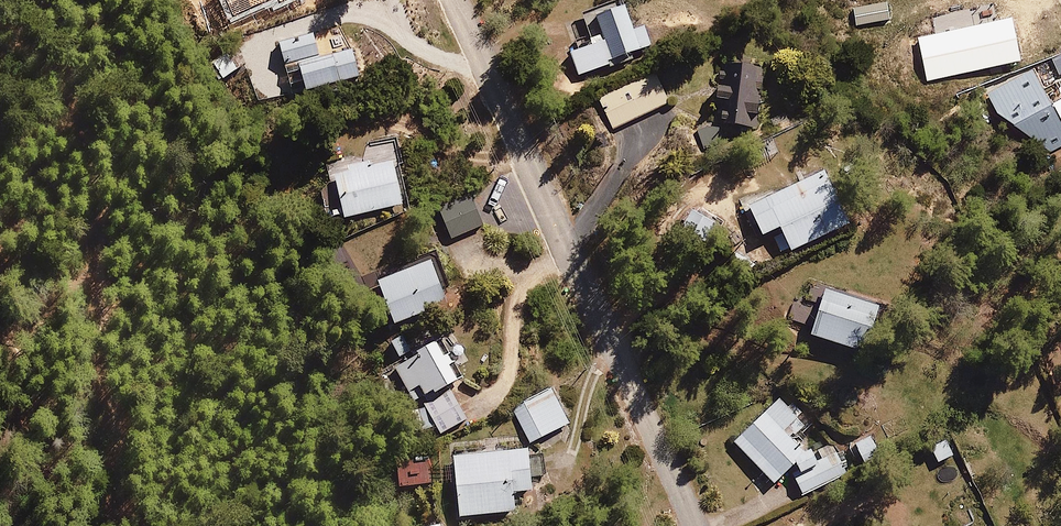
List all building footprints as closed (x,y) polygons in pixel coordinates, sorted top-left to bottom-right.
[(622,0),(613,0),(580,13),(592,44),(571,52),(579,74),(649,47),(641,25),(633,28),(622,0)] [(888,2),(853,9),(857,26),(891,19),(888,2)] [(1014,18),(918,35),(927,81),(1023,60),(1014,18)] [(318,30),(277,45),(298,101),(365,76),(354,48),(328,57),(318,30)] [(776,74),(726,59),(709,120),(758,134),(776,74)] [(669,99),(655,70),(597,99),(611,127),(669,99)] [(987,94),(996,113),(1050,153),(1060,148),(1060,98),(1054,103),(1034,70),(987,94)] [(394,143),(327,160),(343,221),(409,204),(394,143)] [(817,162),(740,199),(749,217),(754,214),(765,236),(782,227),(794,252),(853,223),(830,175),(824,177),(817,162)] [(468,192),(438,202),(451,239),(481,229),(468,192)] [(431,258),(378,281),(398,327),(451,304),(431,258)] [(885,308),(829,290),(812,341),(868,359),(885,308)] [(441,341),(396,367),(417,404),(462,379),(441,341)] [(554,388),(513,405),(530,444),(571,428),(554,388)] [(848,475),(832,441),(810,449),(796,433),(810,421),(784,392),(733,437),(772,482),(790,467),(803,495),(848,475)] [(449,399),(410,413),(418,433),(456,420),(449,399)] [(852,436),(862,464),(888,455),(878,427),(852,436)] [(958,459),(943,427),(924,435),(939,467),(958,459)] [(530,451),(454,455),(457,520),(516,517),(515,494),(532,493),(530,451)]
